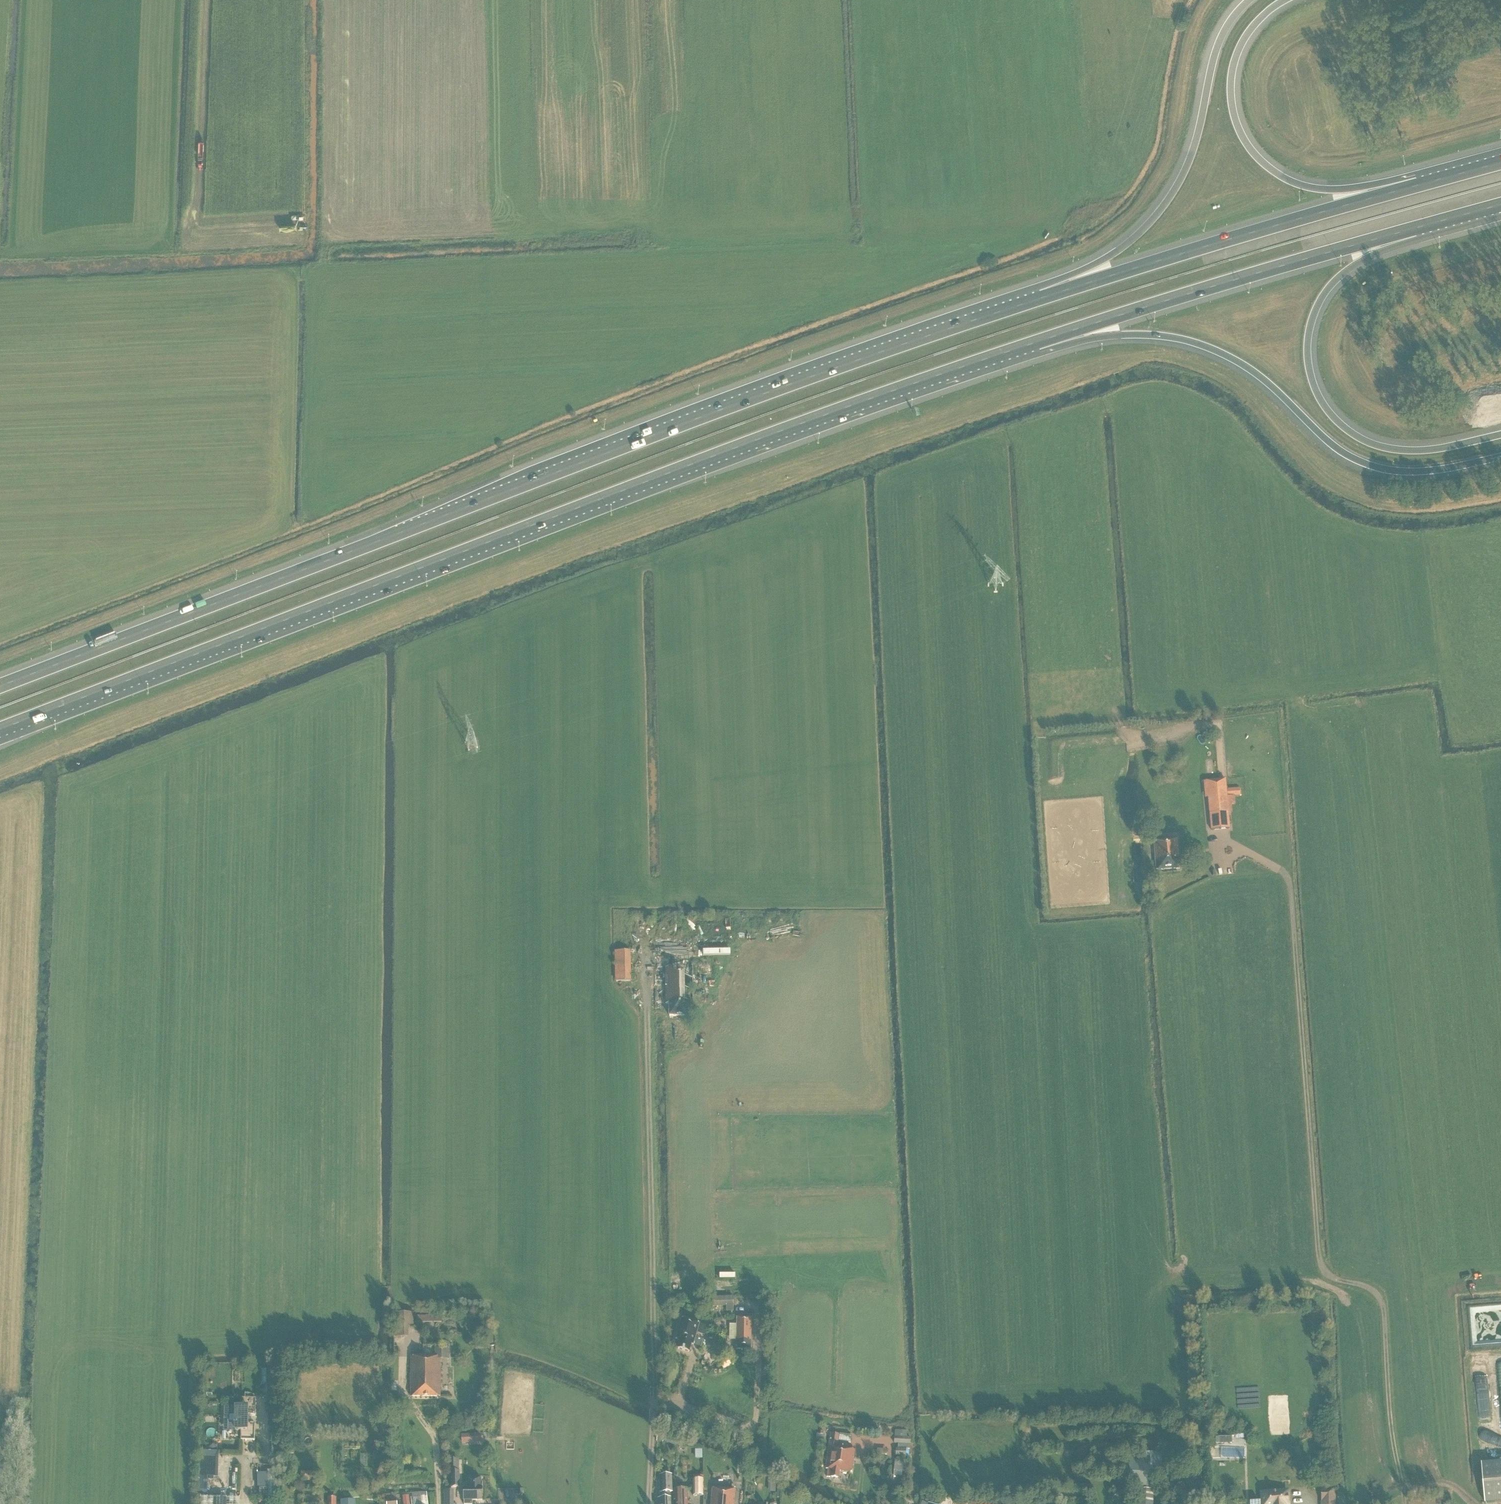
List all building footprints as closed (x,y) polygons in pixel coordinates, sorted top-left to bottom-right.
[(1229,821),(1226,779),(1204,781),(1205,798),(1208,798),(1210,822),(1229,821)] [(1212,845),(1210,824),(1202,825),(1205,846),(1212,845)] [(1179,868),(1177,838),(1161,840),(1161,842),(1154,843),(1156,870),(1179,868)] [(615,981),(631,981),(631,951),(615,951),(615,981)] [(669,1016),(690,1016),(690,1006),(693,1006),(693,964),(674,964),(674,968),(665,968),(666,995),(661,995),(661,1004),(665,1004),(669,1004),(669,1016)] [(733,1297),(714,1297),(714,1304),(726,1304),(727,1310),(734,1310),(733,1297)] [(414,1326),(413,1313),(394,1313),(395,1337),(408,1337),(408,1326),(414,1326)] [(416,1323),(442,1322),(442,1313),(416,1313),(416,1323)] [(736,1317),(736,1348),(750,1348),(750,1317),(736,1317)] [(699,1323),(682,1318),(676,1339),(680,1341),(678,1348),(689,1352),(692,1344),(693,1344),(699,1323)] [(448,1359),(449,1347),(434,1347),(434,1355),(420,1354),(420,1357),(411,1356),(411,1397),(440,1397),(440,1359),(448,1359)] [(256,1399),(242,1398),(242,1408),(230,1407),(229,1431),(241,1431),(241,1440),(255,1441),(255,1424),(248,1423),(248,1415),(255,1415),(256,1399)] [(907,1430),(895,1430),(894,1443),(898,1443),(898,1448),(896,1448),(896,1456),(908,1456),(908,1449),(910,1449),(911,1437),(907,1437),(907,1430)] [(1231,1442),(1230,1432),(1215,1432),(1215,1443),(1231,1442)] [(462,1444),(484,1442),(483,1433),(461,1435),(462,1444)] [(679,1437),(665,1433),(663,1439),(677,1443),(679,1437)] [(851,1472),(855,1450),(847,1448),(847,1447),(838,1445),(839,1435),(831,1434),(826,1468),(828,1469),(827,1476),(838,1478),(840,1470),(851,1472)] [(1161,1481),(1179,1481),(1180,1453),(1162,1453),(1146,1452),(1145,1460),(1092,1460),(1092,1477),(1129,1477),(1129,1480),(1131,1480),(1130,1495),(1141,1496),(1140,1503),(1153,1503),(1154,1480),(1161,1481)] [(459,1471),(459,1459),(451,1459),(451,1488),(460,1488),(460,1471),(459,1471)] [(908,1460),(895,1459),(893,1475),(902,1476),(902,1472),(907,1472),(908,1460)] [(1484,1503),(1500,1503),(1500,1464),(1481,1466),(1484,1503)] [(669,1492),(673,1492),(672,1475),(659,1475),(660,1503),(670,1503),(669,1492)] [(482,1487),(481,1477),(469,1477),(469,1488),(464,1488),(464,1500),(464,1503),(472,1503),(472,1500),(482,1500),(482,1487)] [(704,1479),(693,1479),(693,1496),(704,1496),(704,1479)] [(1336,1487),(1321,1487),(1321,1501),(1321,1503),(1336,1503),(1336,1487)] [(736,1490),(712,1488),(711,1503),(734,1503),(736,1490)] [(687,1489),(674,1490),(674,1500),(676,1500),(676,1503),(687,1503),(687,1489)] [(1271,1493),(1262,1493),(1263,1503),(1288,1503),(1287,1491),(1271,1493)] [(412,1503),(428,1503),(427,1495),(411,1497),(412,1503)]
